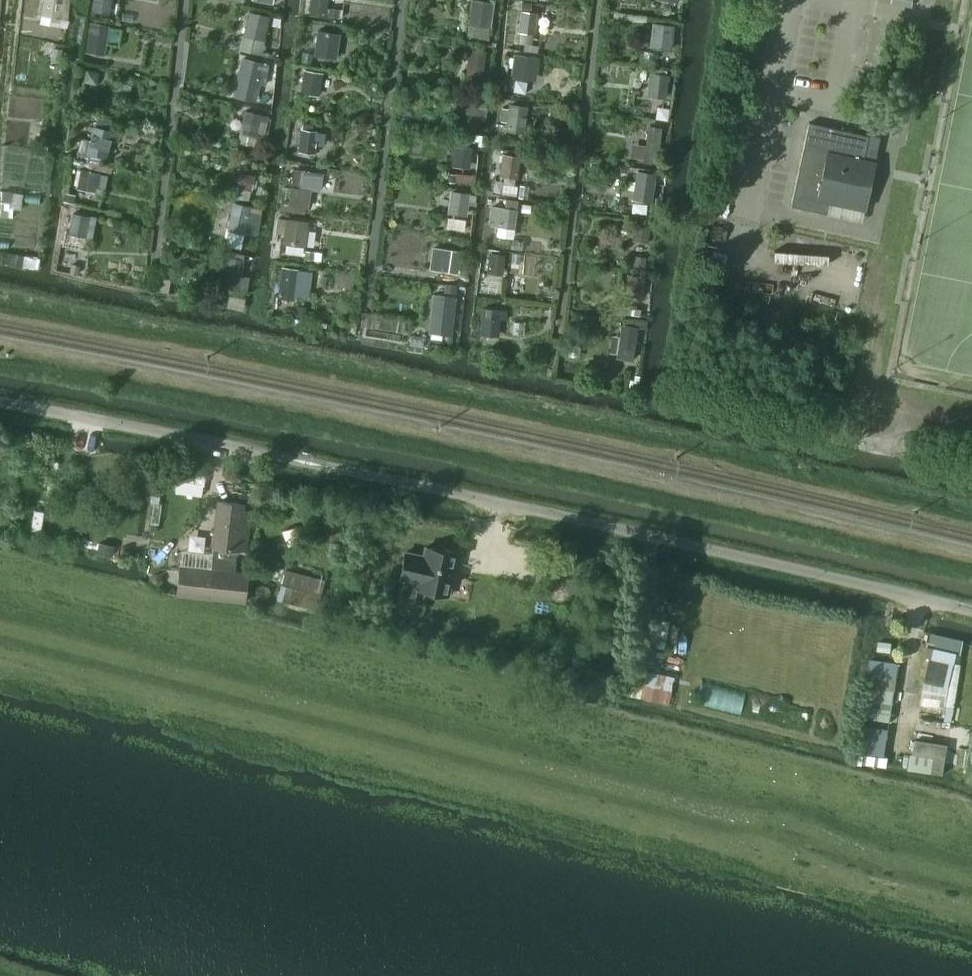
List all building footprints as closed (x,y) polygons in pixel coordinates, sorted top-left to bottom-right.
[(310,14),(325,16),(327,0),(312,0),(310,14)] [(468,26),(493,27),(494,1),(469,0),(468,26)] [(251,10),(244,35),(264,40),(270,15),(251,10)] [(538,37),(539,11),(521,11),(520,36),(538,37)] [(108,24),(94,22),(91,43),(104,45),(108,24)] [(649,47),(670,49),(673,24),(651,22),(649,47)] [(333,27),(313,25),(308,54),(329,57),(333,27)] [(512,54),(510,92),(527,93),(528,80),(538,80),(539,55),(512,54)] [(647,73),(647,97),(669,97),(669,73),(647,73)] [(319,77),(305,74),(301,92),(316,95),(319,77)] [(670,98),(659,97),(657,118),(668,119),(670,98)] [(524,131),(525,104),(504,103),(503,130),(524,131)] [(247,110),(241,133),(257,137),(262,114),(247,110)] [(809,123),(791,206),(827,214),(829,202),(865,210),(875,162),(863,159),(868,136),(809,123)] [(303,124),(302,130),(299,151),(315,153),(317,132),(311,131),(312,125),(303,124)] [(660,127),(643,126),(643,144),(631,144),(630,159),(659,160),(660,127)] [(79,155),(104,157),(106,136),(82,133),(79,155)] [(456,182),(472,182),(472,147),(456,147),(456,182)] [(297,168),(294,187),(308,189),(311,171),(297,168)] [(82,169),(78,188),(96,192),(100,173),(82,169)] [(634,170),(632,200),(652,202),(654,171),(634,170)] [(241,171),(237,187),(252,190),(255,174),(241,171)] [(451,213),(468,214),(470,192),(453,191),(451,213)] [(489,224),(497,225),(496,237),(512,238),(514,207),(491,205),(489,224)] [(90,215),(74,212),(70,233),(86,236),(90,215)] [(467,217),(447,215),(446,228),(465,230),(467,217)] [(308,221),(288,218),(285,243),(305,246),(308,221)] [(460,251),(446,249),(443,270),(457,272),(460,251)] [(498,274),(502,254),(489,251),(485,271),(498,274)] [(245,259),(228,257),(224,280),(242,283),(245,259)] [(278,297),(294,299),(298,270),(283,267),(278,297)] [(455,297),(435,294),(432,317),(452,320),(455,297)] [(636,358),(638,325),(616,323),(614,356),(636,358)] [(218,501),(210,570),(180,567),(177,595),(243,602),(246,574),(234,572),(236,549),(245,550),(249,511),(242,510),(242,504),(218,501)] [(36,503),(32,537),(40,538),(41,533),(63,536),(66,507),(36,503)] [(426,545),(424,559),(418,558),(418,555),(405,552),(400,578),(419,582),(417,589),(444,594),(448,576),(447,576),(452,550),(435,547),(426,545)] [(274,588),(271,600),(284,603),(284,601),(317,609),(324,581),(289,572),(284,591),(274,588)] [(892,642),(879,641),(878,650),(891,652),(892,642)] [(924,657),(931,658),(960,664),(963,649),(927,642),(924,657)] [(870,658),(866,686),(878,688),(895,690),(899,662),(870,658)] [(953,723),(962,664),(960,664),(931,658),(926,682),(948,687),(944,705),(947,705),(944,721),(953,723)] [(617,694),(668,705),(675,677),(646,670),(643,683),(632,680),(631,682),(620,680),(617,694)] [(699,686),(696,703),(740,710),(742,694),(699,686)] [(895,690),(878,688),(874,719),(890,721),(895,690)] [(885,756),(890,721),(874,719),(862,717),(857,752),(885,756)] [(948,744),(915,739),(913,753),(911,753),(909,769),(944,774),(948,744)]
